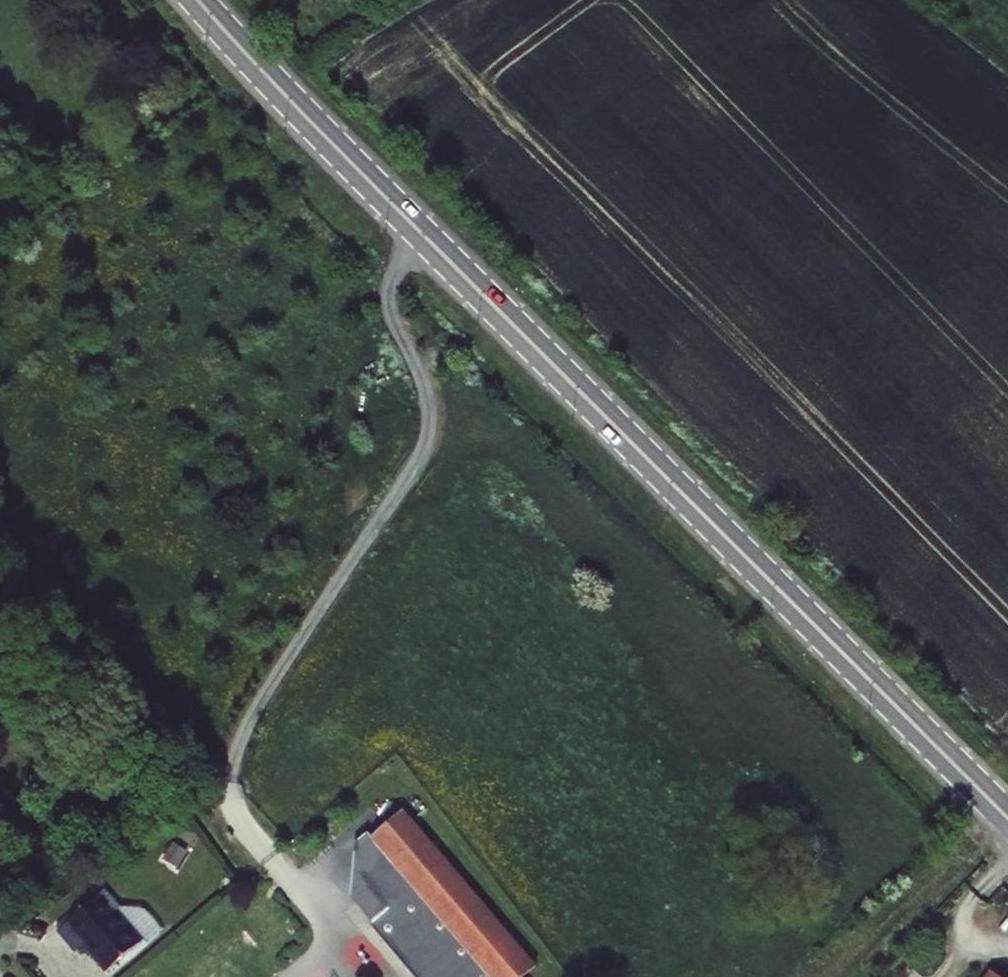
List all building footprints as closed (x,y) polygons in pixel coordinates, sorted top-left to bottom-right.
[(537,967),(405,810),(386,826),(388,829),(370,844),(363,850),(364,876),(391,907),(375,920),(373,921),(420,976),(526,976),(537,967)] [(370,844),(364,837),(351,848),(353,895),(375,920),(391,907),(364,876),(363,850),(370,844)] [(145,939),(130,923),(126,927),(115,914),(100,897),(58,932),(75,953),(83,946),(105,972),(145,939)] [(120,910),(115,914),(126,927),(130,923),(120,910)]
